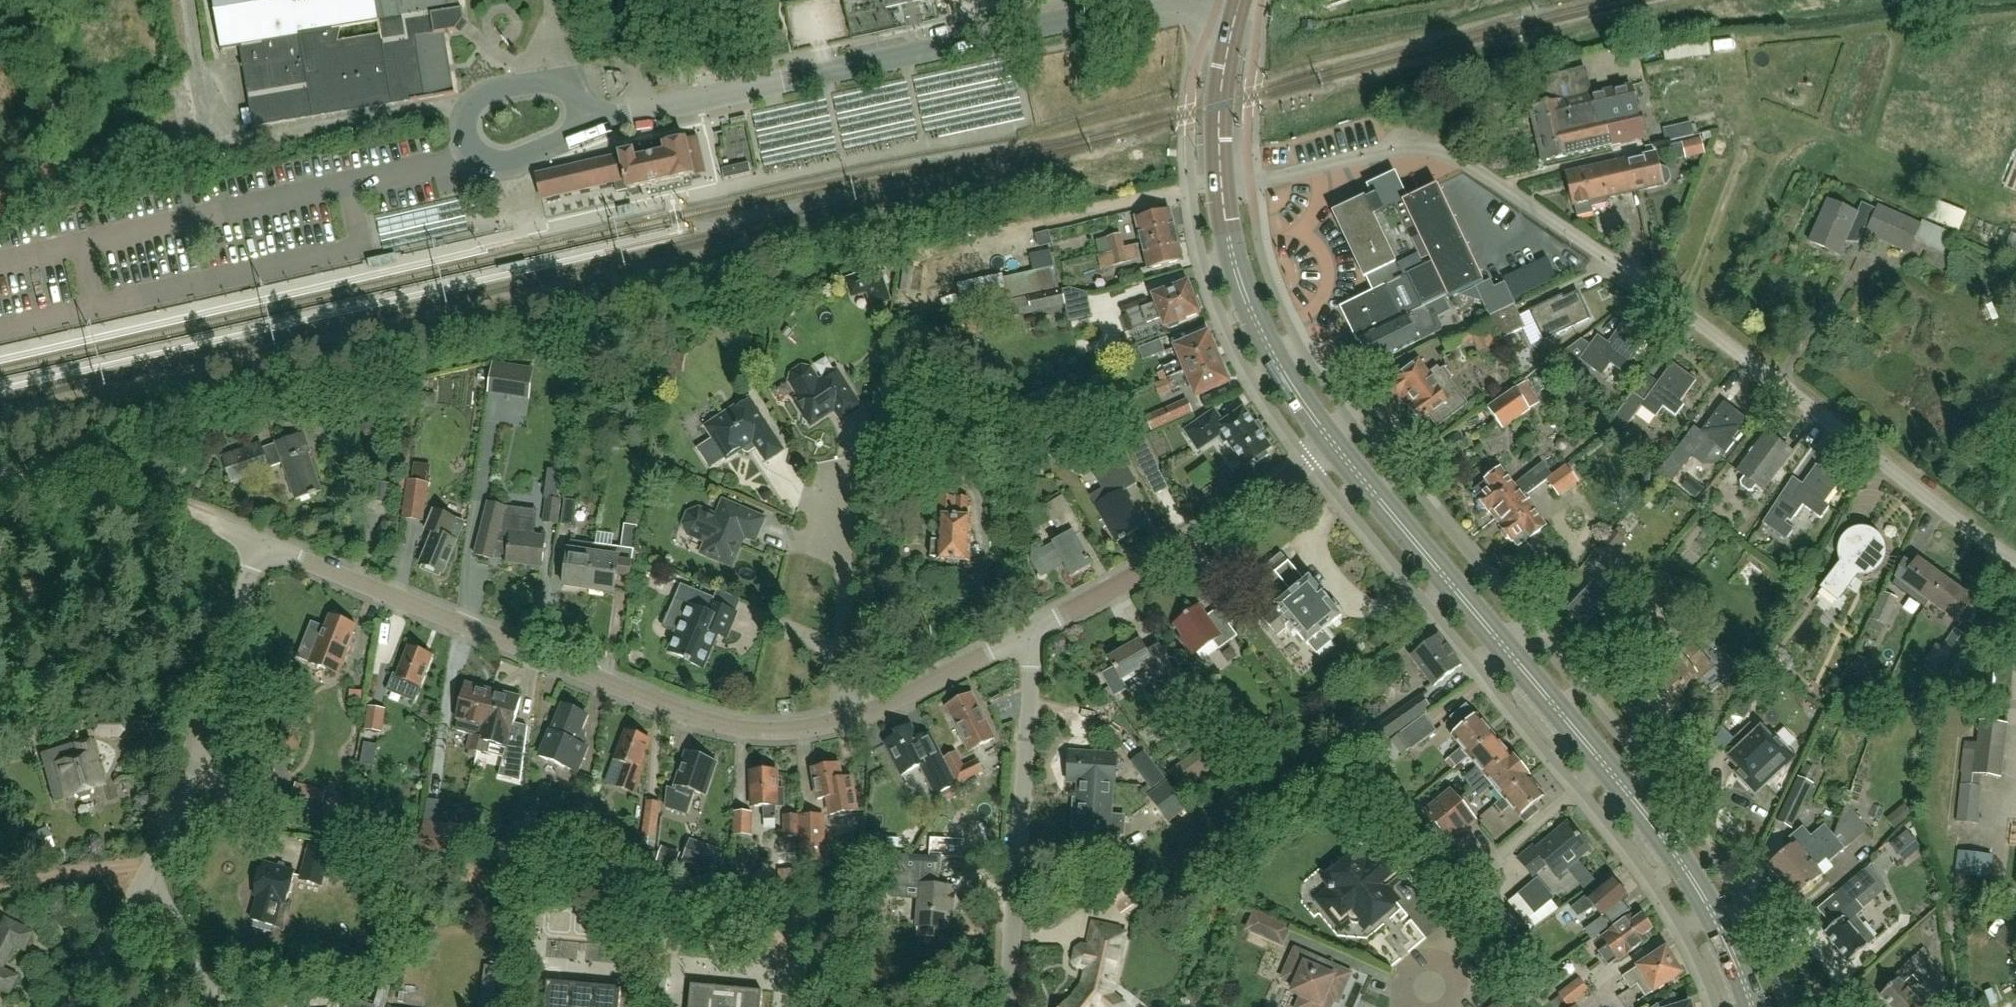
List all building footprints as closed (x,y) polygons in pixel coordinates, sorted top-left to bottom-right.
[(222,50),(241,46),(254,128),(455,94),(445,33),(457,31),(465,20),(464,10),(460,11),(458,0),(214,0),(222,50)] [(886,8),(923,0),(884,0),(886,8)] [(1666,61),(1711,55),(1709,40),(1663,45),(1666,61)] [(1613,146),(1606,114),(1599,116),(1593,95),(1587,68),(1544,78),(1547,93),(1544,94),(1547,106),(1536,109),(1548,161),(1613,146)] [(1593,95),(1599,116),(1606,114),(1613,146),(1645,139),(1632,86),(1593,95)] [(1670,129),(1673,142),(1695,137),(1692,124),(1670,129)] [(615,182),(618,194),(707,173),(698,137),(664,145),(666,153),(637,159),(635,152),(537,175),(542,199),(615,182)] [(1706,155),(1702,138),(1683,143),(1687,160),(1706,155)] [(1657,153),(1626,160),(1631,180),(1635,179),(1639,192),(1664,186),(1664,185),(1666,185),(1670,178),(1669,173),(1661,168),(1660,168),(1657,153)] [(1608,199),(1639,192),(1635,179),(1631,180),(1626,160),(1567,173),(1574,207),(1575,206),(1578,218),(1594,214),(1593,208),(1609,204),(1608,199)] [(738,183),(763,178),(761,168),(736,173),(738,183)] [(1405,317),(1404,316),(1440,298),(1441,299),(1447,296),(1448,298),(1457,293),(1458,295),(1482,301),(1490,316),(1516,303),(1504,281),(1494,286),(1491,279),(1484,282),(1438,185),(1404,201),(1394,180),(1374,189),(1376,194),(1335,214),(1365,277),(1367,276),(1375,292),(1342,309),(1358,341),(1405,317)] [(1962,229),(1970,210),(1936,197),(1928,216),(1962,229)] [(1909,252),(1921,226),(1879,207),(1878,210),(1862,204),(1858,214),(1829,201),(1810,242),(1840,256),(1847,238),(1859,244),(1865,229),(1869,231),(1867,234),(1909,252)] [(385,225),(395,264),(478,242),(473,221),(463,224),(457,205),(385,225)] [(1137,218),(1143,243),(1176,235),(1170,209),(1137,218)] [(1934,226),(1926,245),(1944,253),(1953,234),(1937,227),(1934,226)] [(1612,230),(1604,242),(1612,246),(1620,235),(1612,230)] [(1111,250),(1125,247),(1122,234),(1098,241),(1100,252),(1111,250)] [(1183,260),(1176,235),(1143,243),(1150,269),(1183,260)] [(1115,266),(1129,262),(1125,247),(1111,250),(1115,266)] [(1031,256),(1039,293),(1067,287),(1062,265),(1055,267),(1052,252),(1031,256)] [(879,265),(844,278),(851,299),(866,294),(871,308),(892,301),(879,265)] [(971,305),(991,299),(990,297),(1012,291),(1009,279),(967,290),(971,305)] [(1201,314),(1200,312),(1203,308),(1200,299),(1195,299),(1189,282),(1153,295),(1156,303),(1143,309),(1148,323),(1161,318),(1165,327),(1167,327),(1171,329),(1179,326),(1180,322),(1201,314)] [(993,321),(1067,305),(1063,289),(990,305),(993,321)] [(1520,317),(1515,305),(1490,317),(1502,338),(1525,328),(1526,330),(1537,324),(1544,340),(1590,319),(1578,293),(1564,299),(1563,296),(1531,311),(1531,312),(1520,317)] [(1359,343),(1360,342),(1372,364),(1435,332),(1436,326),(1431,315),(1445,308),(1441,299),(1440,298),(1404,316),(1405,317),(1358,341),(1359,343)] [(1498,340),(1486,317),(1440,339),(1447,352),(1470,339),(1476,350),(1498,340)] [(1647,341),(1624,323),(1608,344),(1598,336),(1590,347),(1582,340),(1571,349),(1575,353),(1567,359),(1581,378),(1589,368),(1601,377),(1610,365),(1626,376),(1635,365),(1632,362),(1647,341)] [(1164,368),(1168,379),(1219,358),(1209,333),(1176,347),(1182,361),(1179,363),(1177,362),(1164,368)] [(1139,349),(1144,361),(1166,352),(1161,340),(1139,349)] [(161,344),(144,349),(147,359),(163,354),(161,344)] [(1168,379),(1173,390),(1186,385),(1187,383),(1191,381),(1197,396),(1229,383),(1219,358),(1168,379)] [(1398,379),(1387,387),(1397,400),(1401,398),(1410,410),(1410,415),(1414,421),(1419,422),(1421,424),(1429,418),(1437,427),(1467,405),(1448,380),(1451,379),(1444,370),(1440,373),(1438,369),(1430,375),(1419,361),(1397,378),(1398,379)] [(1655,417),(1663,407),(1676,416),(1684,404),(1681,402),(1697,381),(1673,364),(1645,402),(1634,393),(1615,419),(1620,426),(1624,431),(1642,407),(1655,417)] [(792,381),(800,395),(795,398),(812,424),(836,408),(843,419),(861,407),(838,370),(820,382),(811,369),(803,367),(793,373),(792,381)] [(508,369),(505,393),(531,397),(535,373),(508,369)] [(1489,408),(1503,429),(1530,410),(1516,389),(1489,408)] [(751,396),(706,426),(714,439),(699,448),(711,468),(726,458),(728,460),(744,449),(746,442),(755,444),(767,462),(786,450),(751,396)] [(1146,418),(1152,432),(1193,414),(1187,400),(1146,418)] [(1688,435),(1674,454),(1683,461),(1683,462),(1696,446),(1701,450),(1709,456),(1716,446),(1726,454),(1735,442),(1732,440),(1748,419),(1725,402),(1701,434),(1702,435),(1697,442),(1688,435)] [(1255,459),(1257,463),(1269,455),(1266,451),(1271,448),(1244,408),(1223,422),(1215,410),(1185,431),(1198,450),(1218,437),(1223,445),(1227,442),(1244,466),(1255,459)] [(262,442),(223,456),(232,483),(271,469),(270,466),(284,462),(297,500),(322,491),(309,453),(312,452),(305,432),(276,442),(277,444),(264,449),(262,442)] [(1745,477),(1743,480),(1742,483),(1742,487),(1749,492),(1753,491),(1757,486),(1765,492),(1793,453),(1767,433),(1738,472),(1745,477)] [(1130,446),(1144,474),(1158,467),(1144,439),(1130,446)] [(1091,497),(1095,505),(1117,541),(1143,526),(1123,491),(1136,483),(1123,460),(1095,476),(1103,490),(1091,497)] [(1487,482),(1486,482),(1474,492),(1479,498),(1478,499),(1479,500),(1478,504),(1484,511),(1488,512),(1489,513),(1491,511),(1497,519),(1528,495),(1547,481),(1552,476),(1542,464),(1514,486),(1502,469),(1486,481),(1487,482)] [(1552,476),(1547,481),(1560,497),(1580,482),(1566,465),(1552,476)] [(1792,532),(1781,523),(1789,513),(1795,517),(1803,506),(1821,519),(1830,507),(1825,504),(1841,483),(1817,465),(1801,486),(1793,498),(1784,492),(1762,524),(1786,541),(1792,532)] [(403,518),(424,521),(430,483),(408,480),(403,518)] [(563,501),(556,499),(557,486),(542,484),(536,483),(533,497),(547,499),(544,523),(559,525),(563,501)] [(932,539),(931,557),(941,557),(942,559),(948,559),(948,563),(961,564),(961,560),(968,560),(969,542),(974,542),(974,534),(969,534),(970,517),(969,517),(970,498),(956,497),(957,487),(941,486),(940,515),(939,515),(939,521),(935,520),(934,535),(938,535),(937,540),(932,539)] [(1041,575),(1065,562),(1073,577),(1092,566),(1073,533),(1083,528),(1063,495),(1044,506),(1062,538),(1054,543),(1055,543),(1042,551),(1038,543),(1033,545),(1035,555),(1031,557),(1041,575)] [(1528,495),(1497,519),(1503,526),(1501,528),(1502,529),(1501,534),(1506,541),(1511,541),(1512,542),(1513,542),(1518,548),(1531,538),(1546,526),(1529,504),(1532,501),(1528,495)] [(562,525),(574,527),(579,502),(566,500),(562,525)] [(690,513),(686,524),(690,534),(708,541),(704,553),(732,564),(744,534),(755,539),(764,518),(725,502),(718,517),(700,509),(690,513)] [(476,554),(495,559),(497,549),(509,552),(508,563),(543,567),(546,537),(511,533),(511,535),(501,532),(507,507),(489,503),(476,554)] [(433,533),(420,564),(423,565),(423,570),(430,572),(433,569),(444,574),(458,542),(457,542),(465,524),(434,511),(426,531),(433,533)] [(625,525),(622,547),(622,550),(635,552),(638,526),(627,525),(625,525)] [(1550,526),(1522,547),(1530,557),(1557,537),(1550,526)] [(1609,560),(1625,541),(1614,530),(1598,551),(1609,560)] [(1838,600),(1858,573),(1863,574),(1868,573),(1873,571),(1877,569),(1880,565),(1883,561),(1884,556),(1885,551),(1884,546),(1882,541),(1879,537),(1876,534),(1871,532),(1866,530),(1862,530),(1857,531),(1852,532),(1848,535),(1845,539),(1842,543),(1841,548),(1840,553),(1841,558),(1843,562),(1823,588),(1838,600)] [(590,590),(596,544),(571,541),(565,587),(590,590)] [(596,544),(590,590),(615,594),(620,558),(608,556),(609,549),(596,547),(597,544),(596,544)] [(1281,553),(1253,577),(1261,587),(1271,579),(1274,583),(1280,578),(1290,591),(1285,595),(1288,598),(1277,608),(1278,610),(1265,621),(1278,635),(1291,625),(1309,646),(1310,645),(1318,654),(1332,642),(1324,632),(1342,617),(1305,573),(1301,576),(1281,553)] [(1926,608),(1930,602),(1930,601),(1946,580),(1918,560),(1903,582),(1906,584),(1902,591),(1926,608)] [(1652,601),(1668,618),(1692,593),(1675,578),(1652,601)] [(1564,608),(1581,623),(1584,627),(1598,612),(1603,616),(1612,607),(1608,603),(1611,600),(1591,580),(1564,608)] [(1946,580),(1930,601),(1930,602),(1957,621),(1973,600),(1946,580)] [(726,637),(736,612),(737,612),(742,600),(718,590),(713,602),(708,612),(676,598),(664,626),(679,632),(671,652),(687,659),(687,661),(703,667),(717,633),(726,637)] [(1885,593),(1872,619),(1886,626),(1899,599),(1885,593)] [(1214,642),(1220,650),(1238,636),(1217,608),(1207,615),(1199,605),(1186,615),(1186,616),(1176,624),(1185,636),(1181,639),(1194,656),(1214,642)] [(310,662),(339,674),(344,662),(342,661),(344,655),(347,656),(355,635),(353,634),(357,625),(345,620),(346,618),(334,613),(333,616),(331,614),(326,627),(324,626),(324,627),(316,624),(302,659),(310,662)] [(1955,629),(1942,648),(1937,644),(1926,661),(1945,674),(1955,660),(1969,639),(1955,629)] [(1435,686),(1463,665),(1440,635),(1412,656),(1435,686)] [(197,649),(200,639),(193,638),(191,647),(197,649)] [(1115,667),(1102,674),(1113,693),(1125,686),(1122,680),(1146,667),(1155,682),(1173,671),(1159,647),(1148,653),(1141,641),(1110,659),(1115,667)] [(1680,652),(1652,675),(1671,697),(1696,675),(1700,680),(1714,668),(1692,642),(1680,652)] [(394,675),(390,685),(407,691),(405,697),(415,701),(415,700),(432,655),(408,646),(396,675),(394,675)] [(1865,686),(1874,667),(1855,659),(1847,678),(1865,686)] [(467,748),(477,751),(493,690),(466,683),(457,718),(460,719),(457,728),(471,732),(467,748)] [(521,698),(493,690),(477,751),(487,753),(490,741),(506,745),(509,732),(511,733),(514,720),(521,698)] [(996,738),(973,693),(947,706),(970,751),(996,738)] [(1383,740),(1430,707),(1421,695),(1374,728),(1383,740)] [(384,703),(383,726),(391,727),(392,704),(384,703)] [(1471,757),(1496,736),(1479,715),(1478,716),(1468,704),(1451,718),(1461,730),(1454,736),(1463,748),(1445,763),(1453,772),(1471,757)] [(544,746),(540,757),(577,772),(588,747),(584,746),(585,733),(581,731),(588,715),(564,705),(552,732),(550,731),(549,734),(546,733),(541,745),(544,746)] [(1438,731),(1426,715),(1401,733),(1413,750),(1438,731)] [(286,717),(275,756),(294,762),(305,722),(286,717)] [(118,737),(124,733),(124,720),(93,720),(93,734),(99,736),(118,737)] [(509,760),(523,764),(528,723),(514,720),(511,733),(509,732),(506,745),(513,747),(509,760)] [(1974,774),(2001,777),(2008,725),(1980,722),(1974,774)] [(903,775),(922,765),(931,782),(937,794),(937,795),(958,783),(945,758),(941,751),(930,757),(912,724),(900,731),(902,735),(897,737),(886,743),(903,775)] [(1756,794),(1795,757),(1790,752),(1775,735),(1772,738),(1763,728),(1758,732),(1752,725),(1734,741),(1741,748),(1729,759),(1738,769),(1735,771),(1756,794)] [(614,760),(605,782),(619,787),(618,788),(634,794),(649,756),(645,754),(650,739),(640,735),(641,732),(630,728),(629,731),(626,730),(615,760),(614,760)] [(1472,787),(1512,754),(1496,736),(1471,757),(1479,767),(1465,778),(1472,787)] [(54,800),(74,794),(79,798),(89,795),(91,789),(102,786),(89,741),(40,755),(54,800)] [(1146,798),(1148,796),(1154,791),(1153,790),(1166,780),(1145,750),(1131,761),(1137,768),(1136,769),(1148,786),(1142,792),(1146,798)] [(1214,767),(1203,751),(1171,774),(1183,790),(1214,767)] [(713,761),(711,760),(712,757),(699,753),(698,756),(687,752),(676,785),(677,786),(675,791),(669,789),(667,807),(687,813),(694,791),(704,795),(710,778),(707,777),(713,761)] [(958,783),(964,780),(983,770),(978,759),(964,766),(957,752),(945,758),(958,783)] [(1098,783),(1114,784),(1116,784),(1118,755),(1071,752),(1069,783),(1085,784),(1084,795),(1097,796),(1098,783)] [(1494,785),(1505,797),(1530,776),(1513,755),(1512,755),(1512,754),(1472,787),(1480,796),(1494,785)] [(842,779),(839,764),(813,768),(818,798),(828,797),(831,814),(838,813),(838,816),(851,814),(851,810),(857,809),(852,777),(842,779)] [(1814,784),(1810,782),(1815,769),(1805,765),(1786,806),(1801,812),(1814,784)] [(777,771),(768,771),(768,767),(754,768),(754,771),(751,772),(752,806),(763,805),(764,820),(776,819),(776,807),(785,807),(785,790),(778,790),(777,771)] [(510,785),(524,789),(528,778),(514,773),(510,785)] [(1512,806),(1526,823),(1540,811),(1536,806),(1546,796),(1530,776),(1505,797),(1495,805),(1502,814),(1512,806)] [(1167,781),(1154,791),(1148,796),(1163,816),(1182,802),(1167,781)] [(1112,815),(1114,784),(1098,783),(1097,796),(1084,795),(1079,795),(1078,813),(1072,813),(1071,829),(1077,829),(1077,831),(1124,834),(1126,816),(1112,815)] [(1452,791),(1444,798),(1469,828),(1477,821),(1452,791)] [(1469,828),(1444,798),(1435,805),(1460,835),(1469,828)] [(656,847),(657,835),(660,816),(661,803),(647,801),(641,846),(656,847)] [(1452,842),(1460,835),(1435,805),(1427,811),(1452,842)] [(1848,805),(1835,836),(1845,849),(1869,829),(1848,805)] [(1227,834),(1209,810),(1199,817),(1217,841),(1227,834)] [(735,812),(734,836),(752,836),(753,813),(735,812)] [(801,838),(800,817),(800,816),(784,816),(785,837),(801,838)] [(801,838),(802,838),(803,862),(826,861),(824,816),(800,817),(801,838)] [(1427,850),(1442,837),(1425,817),(1410,830),(1427,850)] [(1558,877),(1590,850),(1568,822),(1536,849),(1533,845),(1518,857),(1533,875),(1547,864),(1558,877)] [(448,829),(447,834),(435,832),(436,827),(424,824),(420,846),(454,853),(458,832),(448,829)] [(1782,883),(1835,837),(1825,825),(1811,837),(1803,829),(1791,839),(1795,844),(1768,867),(1782,883)] [(1896,840),(1909,854),(1918,845),(1906,831),(1896,840)] [(1845,849),(1835,837),(1782,883),(1796,899),(1824,876),(1818,868),(1826,860),(1829,863),(1845,849)] [(690,840),(684,858),(714,869),(720,851),(690,840)] [(1364,922),(1368,928),(1398,902),(1388,890),(1408,874),(1382,843),(1365,856),(1369,860),(1366,863),(1361,858),(1332,883),(1338,890),(1327,898),(1327,907),(1340,922),(1350,923),(1351,921),(1362,923),(1364,922)] [(308,850),(301,877),(324,884),(332,858),(308,850)] [(935,938),(936,927),(948,928),(949,909),(953,909),(955,886),(938,885),(939,875),(941,876),(942,862),(910,860),(909,873),(923,874),(922,884),(921,884),(917,937),(935,938)] [(276,927),(283,903),(292,870),(263,862),(254,895),(256,895),(249,920),(276,927)] [(1144,899),(1130,878),(1125,869),(1103,885),(1108,892),(1122,914),(1144,899)] [(1838,923),(1825,934),(1850,963),(1868,947),(1875,940),(1855,916),(1863,910),(1856,902),(1876,884),(1865,870),(1834,896),(1845,909),(1834,919),(1838,923)] [(1519,893),(1535,914),(1555,898),(1538,877),(1519,893)] [(1630,911),(1623,902),(1628,898),(1626,895),(1627,891),(1624,887),(1620,888),(1613,879),(1589,899),(1587,896),(1573,908),(1579,916),(1595,907),(1603,917),(1586,930),(1592,939),(1630,911)] [(1246,930),(1284,947),(1292,927),(1254,910),(1246,930)] [(1629,924),(1625,919),(1602,936),(1608,944),(1600,950),(1609,963),(1617,957),(1619,960),(1630,951),(1648,938),(1645,934),(1653,928),(1642,914),(1629,924)] [(24,952),(33,932),(4,917),(0,925),(0,991),(9,995),(18,977),(2,968),(13,946),(24,952)] [(1119,942),(1121,930),(1090,923),(1088,935),(1085,946),(1084,946),(1083,950),(1078,950),(1075,954),(1076,960),(1080,962),(1079,966),(1089,968),(1086,983),(1067,1006),(1094,1006),(1095,1006),(1124,1006),(1123,1003),(1107,991),(1108,989),(1119,942)] [(2008,924),(1995,940),(2015,955),(2015,930),(2008,924)] [(1630,972),(1624,976),(1632,989),(1639,984),(1647,996),(1661,987),(1664,987),(1666,984),(1673,979),(1676,979),(1677,976),(1683,973),(1681,970),(1681,966),(1678,962),(1675,960),(1667,948),(1630,971),(1630,972)] [(1351,974),(1297,950),(1286,977),(1300,983),(1296,991),(1305,995),(1299,1006),(1331,1006),(1335,998),(1339,1000),(1351,974)] [(1903,984),(1913,976),(1905,967),(1890,980),(1894,984),(1881,996),(1892,1006),(1924,1006),(1903,984)] [(1590,992),(1579,979),(1559,995),(1560,996),(1550,1004),(1552,1006),(1571,1006),(1590,992)] [(620,989),(546,983),(544,1006),(619,1006),(620,989)] [(760,991),(692,986),(690,1006),(759,1006),(760,991)] [(1674,994),(1657,1006),(1678,1006),(1674,994)]
